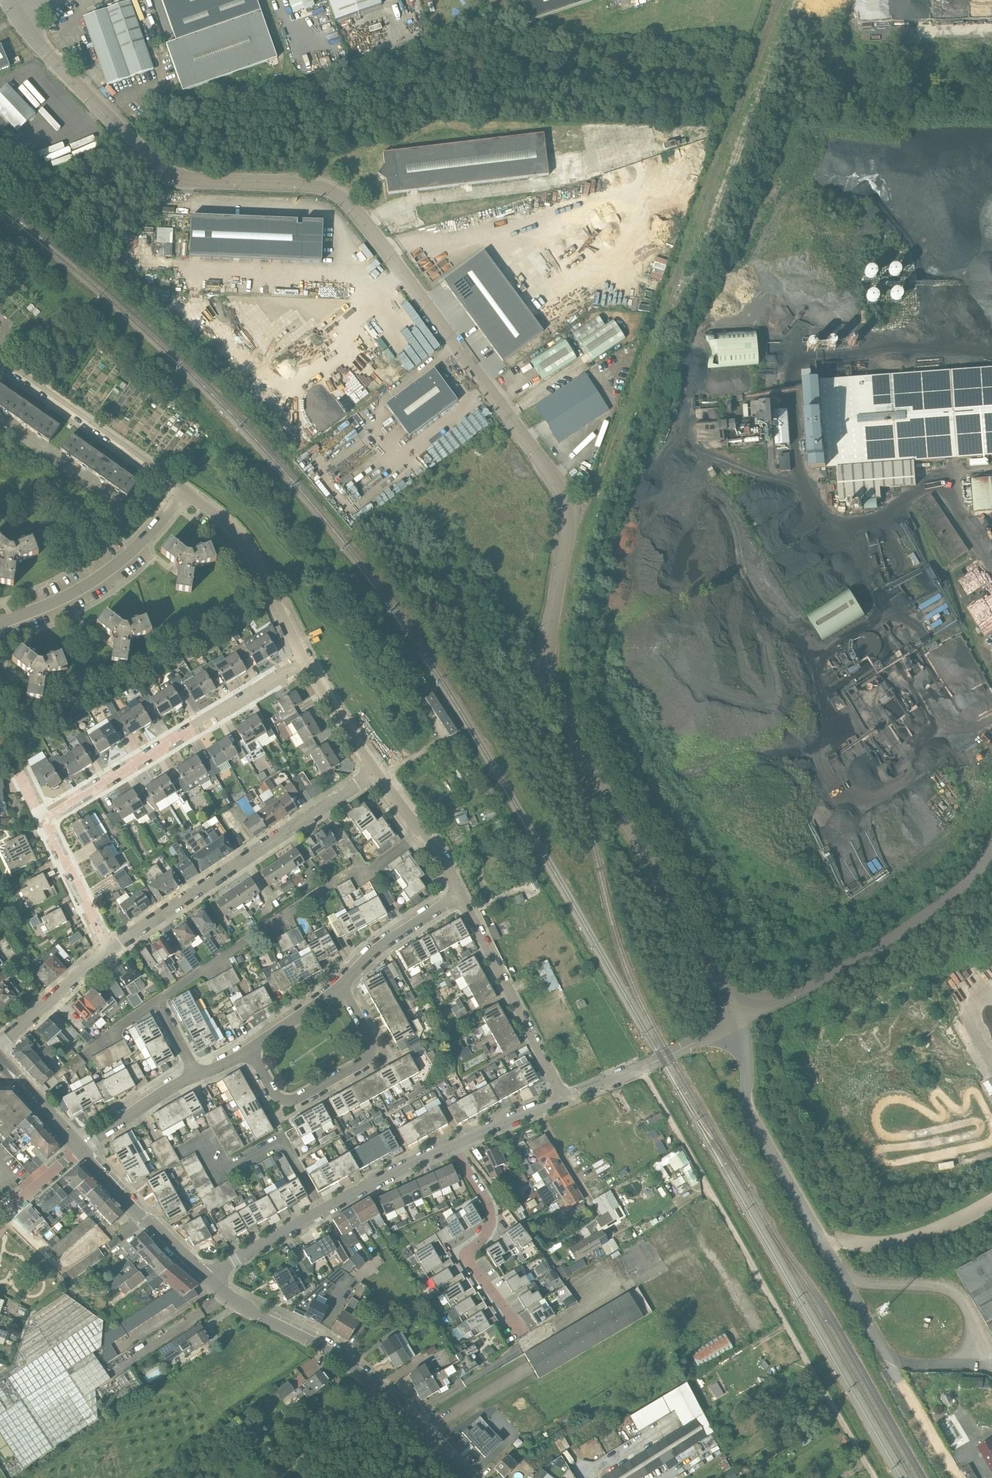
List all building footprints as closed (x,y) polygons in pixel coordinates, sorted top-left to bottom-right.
[(183,92),(277,58),(257,0),(161,0),(176,41),(166,44),(183,92)] [(312,0),(289,0),(293,13),(314,5),(312,0)] [(381,5),(379,0),(328,0),(335,21),(381,5)] [(853,0),(839,0),(838,7),(850,10),(853,0)] [(889,0),(854,0),(852,10),(852,13),(857,13),(858,19),(887,18),(889,11),(889,0)] [(122,54),(146,46),(130,1),(107,9),(122,54)] [(83,17),(99,62),(122,54),(107,9),(83,17)] [(10,68),(1,45),(0,46),(0,72),(10,68)] [(107,85),(154,69),(146,46),(122,54),(99,62),(107,85)] [(19,84),(13,89),(32,109),(37,104),(19,84)] [(17,132),(35,114),(7,85),(0,91),(0,114),(17,132)] [(388,194),(398,193),(549,175),(543,134),(383,153),(384,166),(378,174),(386,181),(388,194)] [(189,257),(321,263),(323,222),(302,221),(302,226),(297,226),(297,221),(191,216),(189,257)] [(156,241),(172,242),(173,227),(156,227),(156,241)] [(503,362),(543,332),(484,251),(444,281),(503,362)] [(655,255),(651,269),(663,273),(667,259),(655,255)] [(856,267),(851,274),(861,281),(866,273),(856,267)] [(599,316),(573,334),(580,343),(592,361),(625,339),(613,321),(605,326),(599,316)] [(398,332),(413,355),(407,359),(411,366),(423,358),(404,328),(398,332)] [(707,367),(754,364),(752,331),(706,334),(707,367)] [(37,337),(33,332),(28,335),(32,341),(37,337)] [(565,340),(531,362),(543,380),(576,358),(565,340)] [(991,457),(991,368),(951,371),(804,382),(810,470),(837,468),(840,502),(881,499),(881,489),(916,486),(915,462),(991,457)] [(56,378),(59,374),(52,369),(49,373),(56,378)] [(434,369),(385,405),(409,437),(458,401),(434,369)] [(585,373),(535,406),(559,443),(609,410),(585,373)] [(16,420),(27,404),(0,385),(0,409),(16,420)] [(763,402),(743,402),(744,424),(764,424),(763,402)] [(27,404),(16,420),(49,443),(60,427),(27,404)] [(785,409),(771,409),(772,444),(787,443),(785,409)] [(737,419),(715,419),(715,430),(720,429),(720,440),(742,439),(742,434),(746,434),(746,425),(737,425),(737,419)] [(468,435),(474,430),(467,421),(461,425),(468,435)] [(457,437),(455,438),(451,432),(425,451),(434,462),(447,453),(446,451),(454,445),(455,447),(461,442),(457,437)] [(61,451),(94,474),(105,459),(71,435),(61,451)] [(790,454),(780,455),(781,472),(791,471),(790,454)] [(105,459),(94,474),(127,498),(138,482),(105,459)] [(991,509),(991,476),(970,477),(972,510),(991,509)] [(931,494),(915,506),(952,562),(969,550),(931,494)] [(0,571),(0,584),(14,586),(17,567),(20,562),(39,555),(33,540),(14,547),(10,547),(0,539),(0,562),(1,564),(0,571)] [(179,571),(177,578),(176,590),(191,593),(194,573),(198,569),(216,561),(210,546),(191,554),(187,554),(171,541),(161,553),(176,565),(179,571)] [(971,570),(952,582),(962,598),(968,594),(966,592),(979,583),(971,570)] [(846,590),(803,614),(818,641),(861,617),(846,590)] [(114,643),(113,650),(111,663),(127,665),(130,646),(134,641),(152,634),(146,619),(127,626),(123,626),(107,613),(97,625),(112,638),(114,643)] [(256,642),(267,659),(277,653),(272,644),(276,641),(277,642),(278,641),(279,641),(272,625),(264,630),(267,636),(256,642)] [(231,635),(232,636),(238,646),(246,659),(251,656),(257,665),(267,659),(256,642),(253,637),(243,643),(237,631),(231,635)] [(871,668),(886,662),(875,631),(847,640),(851,652),(839,656),(843,667),(845,674),(844,674),(846,678),(856,675),(856,676),(872,671),(871,668)] [(205,643),(198,647),(203,655),(210,651),(205,643)] [(235,654),(225,660),(236,678),(246,671),(241,662),(246,659),(238,646),(233,649),(235,654)] [(197,647),(189,652),(192,657),(195,658),(199,657),(202,655),(197,647)] [(30,679),(29,685),(27,698),(43,701),(46,681),(49,677),(67,669),(62,654),(42,662),(38,662),(22,649),(12,661),(28,673),(30,679)] [(207,665),(215,678),(220,674),(226,684),(236,678),(225,660),(215,666),(213,661),(207,665)] [(194,678),(205,696),(215,690),(210,681),(215,678),(207,665),(201,668),(204,673),(194,678)] [(195,702),(205,696),(194,678),(192,674),(182,679),(180,675),(175,678),(173,679),(181,692),(187,689),(195,702)] [(161,693),(172,711),(182,704),(176,695),(181,692),(173,679),(170,681),(158,688),(161,693)] [(162,717),(172,711),(161,693),(151,699),(148,694),(149,694),(147,690),(141,693),(143,697),(151,711),(156,707),(162,717)] [(283,721),(296,713),(293,708),(302,703),(296,692),(279,702),(285,713),(280,716),(283,721)] [(425,698),(450,737),(458,732),(432,693),(425,698)] [(138,701),(140,705),(130,712),(141,729),(151,723),(146,714),(151,711),(143,697),(138,701)] [(125,726),(131,735),(141,729),(130,712),(120,717),(118,713),(111,701),(105,704),(112,716),(119,729),(125,726)] [(287,727),(288,726),(291,724),(297,734),(315,723),(309,713),(300,719),(296,713),(283,721),(285,724),(287,727)] [(99,730),(110,748),(120,742),(115,732),(119,729),(112,716),(107,719),(109,724),(99,730)] [(275,735),(272,730),(266,721),(266,722),(262,725),(256,716),(246,722),(257,740),(266,734),(269,739),(275,735)] [(262,748),(257,740),(246,722),(236,728),(243,741),(238,744),(246,757),(262,748)] [(302,752),(315,744),(312,739),(321,733),(315,723),(297,734),(290,738),(296,748),(299,747),(302,752)] [(100,754),(110,748),(99,730),(97,725),(87,731),(81,735),(89,748),(94,745),(100,754)] [(71,753),(82,771),(92,764),(84,751),(89,748),(81,735),(76,738),(81,747),(71,753)] [(246,757),(238,744),(233,747),(227,738),(217,744),(228,762),(238,756),(240,761),(246,757)] [(218,768),(228,762),(217,744),(207,750),(212,759),(207,763),(215,776),(220,772),(218,768)] [(316,765),(333,754),(327,744),(318,750),(315,744),(302,752),(305,758),(310,755),(316,765)] [(72,777),(82,771),(71,753),(61,758),(58,754),(53,758),(61,771),(66,767),(72,777)] [(316,765),(317,766),(322,775),(339,764),(333,754),(316,765)] [(215,776),(207,763),(202,766),(196,757),(186,763),(197,780),(200,785),(210,780),(212,783),(217,779),(215,776)] [(61,771),(53,758),(47,761),(50,766),(40,772),(50,789),(61,783),(55,774),(61,771)] [(187,787),(197,780),(186,763),(176,769),(182,778),(176,781),(184,794),(189,791),(187,787)] [(264,771),(258,775),(261,782),(267,778),(264,771)] [(298,776),(307,789),(312,785),(303,773),(298,776)] [(184,794),(176,781),(171,784),(165,775),(155,781),(166,799),(176,793),(179,798),(184,794)] [(298,776),(293,780),(302,793),(307,789),(298,776)] [(281,784),(287,793),(277,801),(278,802),(287,816),(297,809),(293,803),(294,803),(292,801),(290,798),(298,793),(292,785),(288,779),(281,784)] [(269,790),(271,792),(276,788),(271,780),(265,783),(269,790)] [(166,799),(155,781),(145,787),(151,797),(145,800),(153,813),(168,804),(166,799)] [(269,790),(265,783),(260,787),(264,793),(269,790)] [(156,818),(153,813),(145,800),(140,803),(133,790),(122,796),(133,814),(137,821),(147,815),(151,821),(156,818)] [(255,799),(251,793),(245,797),(249,803),(255,799)] [(123,820),(133,814),(122,796),(112,803),(118,812),(113,815),(119,825),(121,828),(126,825),(123,820)] [(277,801),(274,796),(264,803),(277,823),(287,816),(278,802),(277,801)] [(228,797),(223,800),(228,807),(233,804),(228,797)] [(259,806),(262,811),(257,814),(267,830),(277,823),(264,803),(259,806)] [(347,815),(354,824),(370,812),(363,803),(347,815)] [(454,813),(457,824),(469,821),(465,810),(454,813)] [(119,825),(113,815),(111,812),(106,815),(114,829),(119,825)] [(361,833),(362,833),(366,830),(377,821),(370,812),(354,824),(361,833)] [(257,814),(256,813),(247,819),(242,823),(252,839),(267,830),(257,814)] [(77,837),(95,827),(89,817),(71,827),(77,837)] [(371,838),(373,840),(389,828),(382,818),(377,821),(366,830),(362,833),(368,841),(371,838)] [(348,838),(345,834),(340,825),(334,829),(343,842),(348,838)] [(190,833),(212,866),(223,859),(213,843),(207,847),(200,835),(205,831),(201,826),(190,833)] [(95,848),(109,839),(106,834),(101,837),(95,827),(77,837),(84,847),(92,843),(95,848)] [(211,827),(205,831),(213,843),(223,859),(233,852),(231,849),(231,848),(235,846),(228,834),(220,839),(219,839),(211,827)] [(379,849),(377,851),(380,856),(393,847),(389,842),(396,837),(389,828),(373,840),(379,849)] [(332,848),(337,844),(330,832),(327,829),(315,837),(331,860),(337,856),(332,848)] [(338,845),(343,842),(334,829),(330,832),(337,844),(338,845)] [(195,855),(191,857),(202,873),(212,866),(190,833),(184,837),(190,847),(195,855)] [(239,835),(233,838),(238,846),(244,843),(239,835)] [(6,865),(11,874),(37,861),(33,853),(31,854),(22,836),(5,844),(6,846),(4,847),(12,862),(6,865)] [(325,864),(331,860),(315,837),(304,845),(314,860),(320,856),(325,864)] [(348,860),(353,856),(344,844),(350,840),(348,838),(343,842),(338,845),(342,852),(348,860)] [(90,858),(96,868),(114,857),(108,848),(112,845),(109,839),(95,848),(98,853),(90,858)] [(344,844),(353,856),(358,853),(353,845),(350,840),(344,844)] [(182,863),(176,867),(187,883),(193,879),(193,878),(198,874),(193,866),(177,842),(172,846),(182,863)] [(296,869),(305,863),(296,850),(287,856),(296,869)] [(287,875),(296,869),(287,856),(278,862),(287,875)] [(394,869),(401,878),(417,867),(410,857),(404,861),(400,856),(387,866),(391,871),(394,869)] [(114,857),(96,868),(102,878),(120,868),(114,857)] [(279,881),(287,875),(278,862),(269,867),(279,881)] [(152,867),(170,894),(182,886),(171,871),(164,876),(156,864),(152,867)] [(155,882),(148,887),(158,902),(170,894),(152,867),(147,870),(155,882)] [(270,887),(279,881),(269,867),(261,873),(270,887)] [(401,878),(407,887),(408,888),(419,879),(424,876),(417,867),(401,878)] [(113,876),(117,882),(127,875),(124,869),(113,876)] [(29,908),(37,904),(44,901),(41,893),(51,888),(43,874),(26,883),(28,887),(20,891),(29,908)] [(127,875),(117,882),(122,890),(124,889),(134,884),(127,875)] [(299,875),(291,881),(294,886),(295,887),(295,886),(304,880),(299,875)] [(284,893),(294,886),(291,881),(290,879),(280,887),(284,893)] [(369,882),(374,891),(377,895),(382,892),(375,879),(369,882)] [(419,879),(408,888),(407,887),(403,891),(410,901),(426,889),(419,879)] [(252,899),(260,894),(251,880),(242,886),(252,899)] [(337,887),(339,892),(353,885),(350,880),(337,887)] [(356,890),(353,885),(339,892),(343,898),(355,891),(356,891),(356,890)] [(243,905),(252,899),(242,886),(234,892),(243,905)] [(130,899),(140,914),(151,907),(151,906),(156,903),(146,888),(142,892),(130,899)] [(395,903),(388,889),(382,892),(390,906),(395,903)] [(374,891),(364,896),(364,897),(367,903),(377,921),(388,915),(387,914),(393,912),(390,906),(382,892),(377,895),(374,891)] [(234,911),(243,905),(234,892),(225,897),(234,911)] [(225,917),(234,911),(225,897),(216,903),(225,917)] [(324,897),(323,897),(317,900),(319,905),(326,901),(324,897)] [(130,921),(140,914),(130,899),(120,906),(130,921)] [(377,921),(367,903),(358,908),(357,908),(367,926),(377,921)] [(357,931),(367,926),(357,908),(347,914),(357,931)] [(42,918),(48,931),(67,922),(61,909),(42,918)] [(245,909),(241,912),(246,920),(250,917),(247,912),(245,909)] [(192,919),(203,937),(209,933),(208,931),(214,926),(204,911),(192,919)] [(347,937),(357,931),(347,914),(337,919),(338,920),(332,923),(340,937),(345,934),(347,937)] [(36,934),(44,932),(40,917),(32,919),(36,934)] [(255,924),(252,919),(246,922),(249,927),(255,924)] [(450,925),(459,942),(470,937),(460,919),(450,925)] [(321,928),(318,922),(312,925),(315,931),(321,928)] [(191,943),(197,939),(186,923),(174,931),(185,948),(181,952),(185,958),(192,969),(193,971),(201,966),(194,955),(196,953),(191,945),(192,945),(191,943)] [(325,927),(314,933),(318,940),(328,958),(338,953),(332,942),(338,939),(330,925),(325,928),(325,927)] [(449,948),(459,942),(450,925),(440,930),(449,948)] [(292,930),(299,944),(305,941),(302,936),(297,927),(292,930)] [(17,928),(11,932),(14,937),(20,933),(17,928)] [(286,933),(294,947),(299,944),(292,930),(286,933)] [(439,953),(449,948),(440,930),(429,936),(439,953)] [(68,940),(72,945),(83,938),(79,932),(68,940)] [(281,936),(288,950),(294,947),(286,933),(281,936)] [(275,939),(280,948),(283,953),(288,950),(281,936),(275,939)] [(429,959),(439,953),(429,936),(419,941),(429,959)] [(203,943),(204,943),(214,957),(220,953),(210,939),(210,938),(203,943)] [(174,964),(170,957),(174,955),(163,939),(152,946),(163,962),(171,974),(176,970),(172,965),(174,964)] [(312,953),(318,964),(328,958),(318,940),(308,946),(311,953),(312,953)] [(419,964),(429,959),(419,941),(409,947),(419,964)] [(167,986),(176,981),(171,974),(163,962),(152,946),(141,953),(152,970),(156,967),(160,973),(159,974),(163,980),(163,979),(167,986)] [(44,964),(57,978),(66,970),(60,964),(64,960),(58,953),(59,952),(54,947),(47,953),(52,958),(44,964)] [(408,970),(419,964),(409,947),(399,953),(408,970)] [(241,953),(235,956),(239,964),(245,961),(241,953)] [(311,953),(302,959),(311,976),(322,971),(318,964),(312,953),(311,953)] [(462,977),(480,967),(474,957),(456,967),(462,977)] [(186,974),(192,969),(185,958),(179,963),(186,974)] [(301,982),(311,976),(302,959),(292,964),(301,982)] [(560,988),(547,960),(536,965),(544,984),(546,983),(550,992),(560,988)] [(279,990),(281,993),(291,987),(281,970),(277,962),(274,966),(268,969),(261,970),(266,979),(274,993),(279,990)] [(140,978),(130,963),(122,968),(123,969),(119,971),(124,978),(122,979),(132,994),(127,998),(134,1009),(143,1003),(137,994),(140,992),(133,982),(140,978)] [(44,964),(35,972),(48,986),(57,978),(44,964)] [(291,987),(301,982),(292,964),(281,970),(291,987)] [(7,978),(16,971),(12,965),(3,972),(0,974),(0,984),(7,978)] [(468,987),(485,977),(480,967),(462,977),(468,987)] [(235,985),(240,982),(233,968),(227,971),(235,985)] [(229,988),(235,985),(227,971),(222,974),(229,988)] [(224,991),(229,988),(222,974),(217,977),(224,991)] [(369,994),(386,984),(381,974),(363,983),(369,994)] [(105,980),(117,998),(123,994),(112,976),(105,980)] [(218,994),(224,991),(217,977),(211,980),(218,994)] [(473,997),(491,987),(485,977),(468,987),(473,997)] [(263,987),(253,993),(263,1010),(273,1005),(269,996),(274,993),(266,979),(261,982),(263,987)] [(213,997),(218,994),(211,980),(205,983),(213,997)] [(13,986),(8,981),(0,988),(0,1011),(20,993),(13,986)] [(375,1004),(392,995),(386,984),(369,994),(375,1004)] [(473,997),(479,1007),(496,998),(491,987),(473,997)] [(101,1018),(117,1004),(112,998),(106,1003),(100,997),(101,997),(100,995),(99,996),(93,990),(84,998),(101,1018)] [(177,1012),(195,1002),(189,992),(171,1001),(177,1012)] [(237,1010),(243,1021),(253,1016),(243,998),(241,993),(230,999),(237,1010)] [(253,1016),(263,1010),(253,993),(243,998),(253,1016)] [(380,1014),(397,1004),(392,995),(375,1004),(380,1014)] [(89,1029),(101,1018),(84,998),(74,1007),(86,1021),(84,1023),(89,1029)] [(182,1022),(200,1012),(195,1002),(177,1012),(182,1022)] [(385,1024),(403,1014),(397,1004),(380,1014),(385,1024)] [(486,1024),(503,1014),(498,1004),(480,1013),(486,1024)] [(244,1024),(243,1021),(237,1010),(231,1013),(239,1027),(244,1024)] [(187,1032),(205,1022),(200,1012),(182,1022),(187,1032)] [(233,1030),(239,1027),(231,1013),(226,1016),(233,1030)] [(391,1034),(408,1024),(403,1014),(385,1024),(391,1034)] [(492,1034),(509,1024),(503,1014),(486,1024),(492,1034)] [(140,1037),(158,1028),(152,1018),(135,1027),(140,1037)] [(62,1032),(60,1031),(49,1020),(48,1021),(47,1020),(36,1030),(37,1031),(36,1032),(46,1043),(46,1044),(47,1046),(57,1037),(66,1047),(70,1043),(61,1033),(62,1032)] [(193,1042),(211,1032),(205,1022),(187,1032),(193,1042)] [(408,1048),(421,1042),(417,1035),(418,1032),(413,1022),(408,1024),(391,1034),(397,1044),(404,1040),(408,1048)] [(497,1044),(515,1034),(509,1024),(492,1034),(497,1044)] [(146,1048),(163,1038),(158,1028),(140,1037),(146,1048)] [(79,1035),(88,1045),(94,1040),(84,1030),(79,1035)] [(34,1050),(36,1052),(46,1043),(36,1032),(35,1031),(13,1051),(12,1056),(19,1064),(34,1050)] [(211,1032),(193,1042),(198,1052),(216,1043),(211,1032)] [(497,1044),(503,1054),(520,1045),(515,1034),(497,1044)] [(151,1057),(169,1048),(163,1038),(146,1048),(151,1057)] [(126,1056),(132,1053),(124,1039),(119,1042),(126,1056)] [(460,1040),(452,1044),(455,1051),(463,1047),(460,1040)] [(121,1059),(126,1056),(119,1042),(113,1045),(121,1059)] [(421,1042),(408,1048),(412,1055),(424,1049),(421,1042)] [(116,1062),(121,1059),(113,1045),(108,1048),(116,1062)] [(19,1064),(28,1073),(53,1051),(49,1046),(38,1057),(34,1053),(36,1052),(34,1050),(19,1064)] [(105,1068),(116,1062),(108,1048),(97,1054),(105,1068)] [(169,1048),(151,1057),(157,1068),(160,1066),(167,1063),(175,1059),(169,1048)] [(470,1056),(466,1048),(465,1049),(459,1052),(463,1060),(470,1056)] [(53,1076),(54,1075),(45,1065),(57,1055),(53,1051),(28,1073),(37,1083),(39,1081),(43,1085),(53,1076)] [(427,1054),(432,1063),(437,1060),(432,1051),(427,1054)] [(65,1066),(69,1071),(70,1070),(82,1059),(78,1054),(71,1061),(65,1066)] [(99,1071),(105,1068),(97,1054),(91,1057),(99,1071)] [(409,1078),(419,1073),(409,1055),(399,1061),(409,1078)] [(141,1062),(144,1068),(151,1065),(147,1058),(141,1062)] [(70,1070),(75,1074),(79,1070),(86,1064),(82,1059),(70,1070)] [(399,1084),(409,1078),(399,1061),(389,1066),(399,1084)] [(131,1066),(139,1080),(145,1077),(137,1063),(131,1066)] [(170,1068),(167,1063),(160,1066),(163,1072),(170,1068)] [(518,1068),(528,1086),(538,1080),(529,1063),(518,1068)] [(54,1075),(53,1076),(57,1081),(69,1071),(65,1066),(54,1075)] [(134,1083),(139,1080),(131,1066),(126,1069),(134,1083)] [(389,1089),(399,1084),(389,1066),(379,1072),(389,1089)] [(518,1091),(528,1086),(518,1068),(508,1074),(518,1091)] [(116,1074),(125,1092),(136,1087),(134,1083),(126,1069),(116,1074)] [(228,1090),(245,1081),(240,1070),(222,1080),(228,1090)] [(379,1095),(389,1089),(379,1072),(369,1078),(379,1095)] [(115,1098),(125,1092),(116,1074),(106,1080),(115,1098)] [(508,1097),(518,1091),(508,1074),(498,1080),(508,1097)] [(369,1101),(379,1095),(369,1078),(359,1083),(369,1101)] [(103,1100),(105,1103),(115,1098),(106,1080),(96,1085),(95,1085),(103,1100)] [(498,1103),(508,1097),(498,1080),(488,1085),(498,1103)] [(233,1100),(251,1090),(245,1081),(228,1090),(233,1100)] [(84,1087),(93,1105),(103,1100),(95,1085),(96,1085),(94,1082),(84,1087)] [(359,1106),(369,1101),(359,1083),(349,1089),(359,1106)] [(488,1108),(498,1103),(488,1085),(478,1091),(488,1108)] [(424,1086),(416,1091),(418,1095),(427,1090),(424,1086)] [(83,1111),(93,1105),(84,1087),(73,1093),(83,1111)] [(349,1112),(359,1106),(349,1089),(339,1094),(349,1112)] [(239,1111),(257,1101),(251,1090),(233,1100),(239,1111)] [(410,1100),(418,1095),(416,1091),(407,1096),(410,1100)] [(478,1114),(488,1108),(478,1091),(468,1096),(478,1114)] [(205,1116),(206,1115),(193,1092),(183,1098),(193,1115),(192,1115),(196,1121),(205,1116)] [(32,1115),(12,1093),(0,1093),(0,1117),(6,1124),(0,1130),(0,1135),(5,1141),(32,1115)] [(73,1116),(83,1111),(73,1093),(63,1099),(73,1116)] [(339,1118),(349,1112),(339,1094),(329,1100),(339,1118)] [(468,1119),(478,1114),(468,1096),(458,1102),(468,1119)] [(193,1115),(183,1098),(173,1104),(183,1121),(192,1115),(193,1115)] [(396,1102),(398,1106),(407,1102),(405,1098),(396,1102)] [(245,1120),(262,1110),(257,1101),(239,1111),(245,1120)] [(390,1111),(398,1106),(396,1102),(388,1107),(390,1111)] [(457,1125),(468,1119),(458,1102),(448,1108),(457,1125)] [(172,1127),(183,1121),(173,1104),(162,1109),(172,1127)] [(321,1127),(332,1121),(322,1104),(312,1110),(321,1127)] [(428,1113),(438,1130),(448,1125),(438,1107),(428,1113)] [(211,1112),(218,1125),(225,1121),(217,1108),(211,1112)] [(152,1115),(162,1132),(172,1127),(162,1109),(152,1115)] [(250,1131),(268,1121),(262,1110),(245,1120),(250,1131)] [(311,1133),(321,1127),(312,1110),(302,1115),(311,1133)] [(205,1116),(212,1128),(218,1125),(211,1112),(206,1115),(205,1116)] [(427,1136),(438,1130),(428,1113),(418,1118),(427,1136)] [(660,1114),(644,1122),(647,1128),(663,1120),(660,1114)] [(24,1134),(32,1142),(45,1129),(32,1115),(5,1141),(1,1144),(10,1153),(17,1147),(16,1145),(14,1143),(19,1138),(20,1138),(24,1134)] [(301,1139),(311,1133),(302,1115),(291,1121),(295,1127),(298,1133),(301,1138),(301,1139)] [(381,1115),(379,1117),(375,1120),(373,1120),(376,1125),(384,1120),(381,1115)] [(417,1142),(427,1136),(418,1118),(408,1124),(417,1142)] [(212,1128),(214,1133),(229,1125),(227,1120),(225,1121),(218,1125),(212,1128)] [(268,1121),(250,1131),(256,1141),(274,1131),(268,1121)] [(229,1125),(214,1133),(217,1138),(234,1128),(231,1123),(229,1125)] [(361,1127),(363,1132),(372,1127),(369,1123),(361,1127)] [(407,1147),(417,1142),(408,1124),(398,1130),(407,1147)] [(285,1133),(288,1138),(298,1133),(295,1127),(285,1133)] [(355,1136),(363,1132),(361,1127),(353,1132),(355,1136)] [(217,1138),(220,1143),(237,1133),(234,1128),(217,1138)] [(31,1152),(43,1164),(60,1150),(60,1145),(45,1129),(32,1142),(30,1143),(35,1148),(31,1152)] [(190,1134),(192,1138),(200,1134),(198,1129),(190,1134)] [(379,1136),(389,1154),(399,1148),(389,1130),(379,1136)] [(326,1136),(329,1141),(337,1136),(334,1131),(326,1136)] [(220,1143),(223,1147),(239,1138),(237,1133),(220,1143)] [(288,1138),(291,1144),(301,1138),(298,1133),(288,1138)] [(343,1143),(352,1139),(349,1134),(345,1136),(343,1133),(339,1134),(343,1143)] [(115,1154),(133,1144),(127,1134),(110,1144),(115,1154)] [(192,1138),(190,1134),(182,1138),(184,1143),(192,1138)] [(543,1169),(559,1160),(544,1135),(529,1144),(543,1169)] [(167,1152),(173,1148),(168,1140),(166,1136),(159,1139),(167,1152)] [(321,1145),(329,1141),(326,1136),(319,1140),(321,1145)] [(379,1160),(389,1154),(379,1136),(369,1142),(379,1160)] [(223,1147),(225,1152),(242,1143),(239,1138),(223,1147)] [(294,1149),(304,1144),(301,1139),(301,1138),(291,1144),(294,1149)] [(160,1156),(167,1152),(159,1139),(153,1143),(160,1156)] [(369,1165),(379,1160),(369,1142),(359,1147),(369,1165)] [(242,1143),(225,1152),(228,1156),(244,1147),(242,1143)] [(121,1164),(138,1154),(133,1144),(115,1154),(121,1164)] [(359,1171),(369,1165),(359,1147),(349,1153),(359,1171)] [(176,1153),(173,1148),(167,1152),(160,1156),(158,1157),(161,1161),(176,1153)] [(510,1148),(507,1151),(511,1157),(515,1154),(510,1148)] [(686,1157),(680,1148),(651,1166),(654,1171),(679,1155),(681,1160),(686,1157)] [(499,1167),(506,1164),(499,1149),(495,1151),(494,1149),(486,1152),(488,1157),(482,1159),(492,1180),(503,1175),(499,1167)] [(161,1167),(178,1158),(176,1153),(161,1161),(159,1163),(161,1167)] [(181,1163),(182,1166),(197,1158),(195,1153),(180,1161),(181,1163)] [(278,1153),(272,1156),(275,1162),(281,1159),(278,1153)] [(348,1176),(359,1171),(349,1153),(339,1159),(348,1176)] [(126,1174),(144,1164),(138,1154),(121,1164),(126,1174)] [(275,1162),(272,1157),(265,1161),(268,1166),(275,1162)] [(537,1173),(541,1170),(538,1166),(533,1169),(525,1157),(519,1160),(530,1177),(537,1173)] [(161,1167),(164,1172),(165,1172),(181,1163),(180,1161),(178,1158),(161,1167)] [(182,1166),(185,1171),(200,1162),(197,1158),(182,1166)] [(592,1165),(597,1175),(610,1167),(605,1158),(592,1165)] [(688,1162),(685,1158),(675,1165),(677,1168),(688,1162)] [(338,1182),(348,1176),(339,1159),(329,1164),(338,1182)] [(30,1175),(39,1167),(34,1162),(33,1160),(31,1163),(28,1160),(22,1166),(30,1175)] [(553,1185),(569,1176),(559,1160),(543,1169),(541,1170),(537,1173),(542,1181),(548,1177),(552,1183),(547,1185),(548,1186),(553,1185)] [(185,1171),(188,1176),(203,1167),(200,1162),(185,1171)] [(144,1164),(126,1174),(132,1184),(150,1175),(144,1164)] [(328,1188),(338,1182),(329,1164),(319,1170),(328,1188)] [(58,1205),(58,1206),(91,1177),(80,1166),(77,1166),(31,1206),(42,1219),(48,1214),(58,1205)] [(450,1187),(460,1183),(452,1166),(443,1170),(450,1187)] [(188,1176),(190,1180),(205,1172),(203,1167),(188,1176)] [(256,1176),(262,1173),(259,1167),(253,1171),(256,1176)] [(318,1193),(328,1188),(319,1170),(309,1176),(318,1193)] [(441,1191),(450,1187),(443,1170),(433,1174),(441,1191)] [(528,1182),(521,1170),(515,1173),(522,1185),(528,1182)] [(698,1178),(693,1170),(685,1175),(690,1183),(698,1178)] [(147,1182),(152,1192),(170,1182),(165,1172),(164,1172),(147,1182)] [(190,1180),(193,1185),(208,1177),(205,1172),(190,1180)] [(432,1195),(441,1191),(433,1174),(424,1178),(432,1195)] [(547,1207),(547,1208),(556,1202),(562,1198),(563,1200),(570,1195),(566,1189),(574,1184),(569,1176),(553,1185),(548,1186),(554,1196),(558,1193),(559,1195),(552,1199),(547,1191),(540,1195),(547,1207)] [(86,1199),(87,1200),(101,1188),(91,1177),(58,1206),(62,1210),(74,1200),(79,1205),(83,1201),(86,1199)] [(193,1185),(196,1190),(210,1181),(208,1177),(193,1185)] [(236,1187),(244,1184),(240,1177),(233,1181),(236,1187)] [(423,1199),(432,1195),(424,1178),(415,1182),(423,1199)] [(287,1185),(297,1203),(308,1197),(298,1179),(287,1185)] [(216,1190),(214,1189),(210,1181),(196,1190),(201,1199),(216,1190)] [(238,1197),(234,1189),(229,1181),(224,1183),(233,1200),(238,1197)] [(689,1186),(686,1181),(679,1185),(676,1187),(679,1191),(689,1186)] [(13,1191),(18,1186),(15,1182),(9,1187),(13,1191)] [(158,1202),(175,1192),(170,1182),(152,1192),(158,1202)] [(414,1203),(423,1199),(415,1182),(406,1186),(414,1203)] [(228,1203),(233,1200),(224,1183),(219,1186),(228,1203)] [(262,1188),(264,1194),(274,1189),(272,1184),(262,1188)] [(566,1205),(568,1209),(583,1199),(574,1184),(566,1189),(570,1195),(563,1200),(562,1198),(556,1202),(560,1209),(566,1205)] [(287,1208),(297,1203),(287,1185),(277,1191),(287,1208)] [(209,1214),(228,1203),(219,1186),(214,1189),(216,1190),(221,1200),(206,1208),(209,1214)] [(404,1208),(414,1203),(406,1186),(396,1191),(404,1208)] [(94,1214),(97,1212),(98,1211),(111,1199),(101,1188),(87,1200),(90,1202),(87,1205),(83,1201),(79,1205),(78,1206),(89,1218),(94,1214)] [(654,1194),(650,1188),(644,1192),(648,1198),(654,1194)] [(201,1199),(206,1208),(221,1200),(216,1190),(201,1199)] [(277,1214),(287,1208),(277,1191),(267,1196),(277,1214)] [(396,1212),(404,1208),(396,1191),(388,1194),(396,1212)] [(456,1200),(458,1204),(470,1199),(466,1191),(459,1194),(461,1198),(456,1200)] [(164,1213),(181,1203),(175,1192),(158,1202),(164,1213)] [(615,1224),(621,1220),(605,1193),(593,1200),(602,1215),(595,1220),(601,1229),(614,1221),(615,1224)] [(386,1216),(396,1212),(388,1194),(378,1199),(386,1216)] [(267,1220),(277,1214),(267,1196),(257,1202),(267,1220)] [(385,1224),(375,1207),(369,1198),(359,1204),(369,1220),(374,1218),(380,1228),(385,1224)] [(111,1199),(98,1211),(101,1214),(104,1218),(118,1206),(111,1199)] [(257,1225),(267,1220),(257,1202),(247,1208),(257,1225)] [(169,1223),(187,1213),(181,1203),(164,1213),(169,1223)] [(574,1215),(585,1208),(582,1203),(571,1210),(574,1215)] [(366,1223),(369,1220),(359,1204),(351,1209),(360,1225),(366,1233),(369,1238),(374,1236),(366,1223)] [(482,1221),(471,1204),(463,1209),(467,1215),(458,1220),(465,1232),(482,1221)] [(47,1225),(42,1219),(31,1206),(16,1218),(30,1234),(35,1230),(38,1233),(47,1225)] [(104,1218),(111,1226),(125,1213),(118,1206),(104,1218)] [(247,1231),(257,1225),(247,1208),(237,1213),(247,1231)] [(356,1228),(361,1236),(366,1233),(360,1225),(351,1209),(341,1215),(351,1231),(352,1231),(356,1228)] [(236,1237),(247,1231),(237,1213),(227,1219),(236,1237)] [(349,1245),(357,1240),(352,1231),(351,1231),(341,1215),(333,1220),(342,1235),(337,1239),(338,1241),(342,1247),(349,1259),(355,1255),(355,1254),(349,1245)] [(454,1215),(446,1220),(450,1225),(440,1231),(447,1242),(465,1232),(458,1220),(454,1215)] [(661,1216),(657,1219),(657,1218),(651,1222),(654,1227),(660,1223),(664,1220),(661,1216)] [(189,1237),(206,1228),(200,1217),(183,1227),(189,1237)] [(91,1229),(96,1225),(89,1218),(87,1218),(84,1220),(91,1229)] [(226,1242),(236,1237),(227,1219),(216,1225),(226,1242)] [(87,1232),(91,1229),(84,1220),(80,1224),(87,1232)] [(48,1224),(47,1225),(38,1233),(42,1238),(52,1229),(48,1224)] [(83,1236),(87,1232),(80,1224),(76,1228),(83,1236)] [(508,1247),(509,1247),(518,1241),(521,1247),(532,1240),(519,1225),(501,1236),(503,1240),(504,1240),(508,1247)] [(78,1240),(83,1236),(76,1228),(71,1232),(78,1240)] [(194,1248),(212,1238),(206,1228),(189,1237),(194,1248)] [(598,1261),(606,1256),(601,1246),(608,1242),(602,1231),(602,1230),(585,1240),(592,1251),(598,1261)] [(414,1255),(420,1265),(437,1255),(431,1245),(438,1241),(441,1246),(447,1242),(440,1231),(435,1234),(434,1234),(434,1235),(416,1246),(419,1252),(414,1255)] [(74,1244),(78,1240),(71,1232),(67,1235),(74,1244)] [(128,1255),(121,1261),(125,1266),(130,1262),(139,1255),(153,1243),(144,1233),(123,1249),(128,1255)] [(54,1247),(58,1243),(61,1240),(56,1235),(47,1243),(52,1249),(54,1247)] [(70,1248),(74,1244),(67,1235),(62,1239),(70,1248)] [(118,1237),(108,1244),(111,1249),(122,1242),(118,1237)] [(338,1241),(333,1244),(328,1237),(316,1244),(324,1257),(342,1247),(338,1241)] [(65,1251),(70,1248),(62,1239),(61,1240),(58,1243),(65,1251)] [(486,1250),(496,1267),(505,1262),(502,1256),(511,1250),(509,1247),(508,1247),(504,1240),(503,1240),(486,1250)] [(569,1250),(576,1261),(592,1251),(585,1240),(569,1250)] [(560,1242),(547,1250),(550,1254),(563,1246),(560,1242)] [(61,1255),(65,1251),(58,1243),(54,1247),(61,1255)] [(153,1243),(139,1255),(141,1258),(144,1260),(135,1268),(133,1264),(129,1266),(131,1269),(122,1276),(119,1273),(112,1279),(114,1282),(106,1288),(110,1294),(120,1287),(148,1266),(164,1255),(153,1243)] [(313,1264),(324,1257),(316,1244),(304,1251),(307,1257),(303,1260),(308,1268),(312,1273),(313,1272),(313,1264)] [(57,1259),(61,1255),(54,1247),(52,1249),(49,1251),(57,1259)] [(94,1252),(100,1261),(105,1258),(99,1249),(94,1252)] [(991,1332),(991,1251),(958,1269),(991,1332)] [(96,1264),(100,1261),(94,1252),(89,1255),(96,1264)] [(349,1260),(356,1268),(358,1270),(366,1263),(357,1252),(355,1254),(355,1255),(349,1259),(349,1260)] [(91,1268),(96,1264),(89,1255),(84,1259),(91,1268)] [(164,1255),(148,1266),(159,1277),(175,1266),(174,1266),(164,1255)] [(431,1272),(434,1277),(435,1277),(448,1269),(454,1265),(450,1259),(442,1264),(437,1255),(420,1265),(426,1275),(431,1272)] [(86,1271),(91,1268),(84,1259),(80,1262),(86,1271)] [(562,1279),(586,1266),(587,1265),(583,1259),(569,1267),(568,1266),(566,1267),(564,1265),(556,1269),(562,1279)] [(81,1274),(86,1271),(80,1262),(75,1265),(81,1274)] [(538,1267),(541,1273),(543,1276),(551,1271),(545,1262),(538,1267)] [(77,1278),(81,1274),(75,1265),(70,1269),(77,1278)] [(198,1286),(175,1266),(159,1277),(148,1284),(143,1287),(148,1294),(153,1290),(154,1291),(164,1281),(176,1292),(173,1294),(169,1297),(173,1304),(182,1299),(185,1297),(193,1290),(198,1286)] [(322,1298),(349,1274),(339,1268),(296,1306),(293,1312),(320,1325),(325,1316),(329,1307),(316,1301),(319,1296),(322,1298)] [(72,1281),(77,1278),(70,1269),(65,1272),(72,1281)] [(280,1289),(294,1281),(287,1269),(273,1277),(280,1289)] [(431,1279),(437,1289),(442,1286),(446,1291),(446,1292),(459,1284),(465,1280),(461,1274),(453,1278),(448,1269),(435,1277),(434,1277),(429,1280),(431,1279)] [(514,1270),(502,1277),(513,1294),(515,1293),(526,1286),(530,1284),(525,1276),(520,1279),(514,1270)] [(551,1276),(554,1281),(558,1279),(554,1274),(553,1271),(546,1275),(548,1278),(551,1276)] [(67,1285),(72,1281),(65,1272),(61,1275),(67,1285)] [(89,1275),(78,1282),(82,1288),(92,1281),(89,1275)] [(294,1281),(280,1289),(287,1302),(301,1294),(294,1281)] [(361,1283),(336,1323),(331,1331),(348,1341),(360,1321),(349,1315),(351,1314),(367,1287),(361,1283)] [(442,1294),(448,1303),(454,1300),(457,1305),(457,1306),(470,1298),(476,1294),(473,1288),(465,1293),(459,1284),(446,1292),(446,1291),(440,1294),(441,1295),(442,1294)] [(527,1309),(539,1302),(543,1300),(538,1292),(532,1295),(526,1286),(515,1293),(525,1310),(527,1309)] [(652,1312),(638,1287),(525,1354),(539,1379),(652,1312)] [(193,1290),(185,1297),(189,1302),(198,1296),(193,1290)] [(6,1460),(14,1455),(23,1469),(97,1419),(95,1389),(111,1379),(93,1353),(101,1347),(103,1321),(65,1294),(30,1318),(12,1366),(13,1368),(2,1374),(0,1376),(0,1451),(6,1460)] [(160,1297),(159,1298),(166,1309),(171,1306),(164,1295),(160,1297)] [(572,1296),(563,1302),(567,1308),(577,1303),(572,1296)] [(159,1298),(154,1301),(161,1312),(166,1309),(159,1298)] [(468,1320),(481,1312),(488,1308),(484,1302),(476,1307),(470,1298),(457,1306),(457,1305),(451,1308),(452,1309),(454,1308),(459,1318),(465,1314),(468,1320)] [(182,1299),(173,1304),(177,1309),(186,1304),(182,1299)] [(154,1301),(149,1304),(156,1315),(161,1312),(154,1301)] [(527,1309),(538,1326),(555,1316),(550,1308),(544,1311),(539,1302),(527,1309)] [(149,1304),(144,1308),(151,1319),(156,1315),(149,1304)] [(144,1308),(139,1311),(146,1322),(151,1319),(144,1308)] [(139,1311),(134,1314),(141,1325),(146,1322),(139,1311)] [(465,1322),(471,1332),(476,1329),(479,1334),(474,1337),(474,1338),(499,1323),(495,1316),(487,1321),(481,1312),(468,1320),(463,1323),(465,1322)] [(134,1314),(129,1317),(136,1328),(141,1325),(134,1314)] [(129,1317),(124,1321),(131,1331),(136,1328),(129,1317)] [(124,1321),(119,1324),(126,1335),(131,1331),(124,1321)] [(119,1324),(114,1327),(121,1338),(126,1335),(119,1324)] [(195,1351),(202,1346),(211,1341),(200,1324),(191,1330),(159,1350),(164,1357),(169,1353),(173,1359),(183,1352),(186,1357),(195,1351)] [(114,1327),(109,1331),(116,1341),(121,1338),(114,1327)] [(6,1339),(8,1332),(0,1329),(0,1337),(6,1339)] [(109,1331),(105,1333),(104,1349),(111,1344),(116,1341),(109,1331)] [(698,1368),(734,1347),(725,1331),(689,1353),(698,1368)] [(385,1351),(388,1357),(403,1349),(395,1336),(379,1346),(383,1352),(385,1351)] [(111,1344),(104,1349),(103,1357),(114,1350),(111,1344)] [(439,1390),(440,1392),(450,1386),(449,1385),(461,1377),(464,1381),(470,1377),(467,1374),(479,1367),(472,1355),(478,1351),(475,1345),(456,1356),(459,1361),(438,1374),(418,1386),(414,1388),(422,1401),(439,1390)] [(490,1346),(484,1351),(490,1358),(496,1352),(490,1346)] [(395,1369),(410,1360),(415,1356),(410,1347),(404,1350),(403,1349),(388,1357),(395,1369)] [(103,1357),(102,1365),(118,1355),(114,1350),(103,1357)] [(452,1365),(459,1361),(456,1356),(449,1360),(452,1365)] [(410,1374),(418,1386),(438,1374),(431,1361),(410,1374)] [(291,1411),(297,1407),(330,1382),(321,1371),(303,1386),(307,1391),(293,1402),(288,1407),(291,1411)] [(961,1386),(981,1387),(981,1377),(961,1377),(961,1386)] [(282,1401),(295,1391),(289,1383),(275,1392),(282,1401)] [(665,1464),(669,1470),(677,1464),(674,1459),(713,1433),(686,1383),(630,1416),(634,1423),(639,1432),(674,1411),(679,1420),(683,1427),(603,1477),(643,1477),(665,1464)] [(966,1417),(964,1427),(974,1429),(976,1420),(966,1417)] [(487,1459),(503,1442),(478,1418),(462,1436),(487,1459)] [(262,1436),(253,1438),(255,1445),(264,1443),(262,1436)] [(991,1470),(991,1440),(979,1447),(991,1470)] [(848,1444),(843,1447),(848,1456),(853,1453),(848,1444)] [(507,1455),(494,1469),(504,1477),(505,1477),(517,1465),(507,1455)] [(552,1456),(544,1461),(546,1465),(554,1460),(552,1456)] [(569,1469),(561,1457),(541,1469),(539,1471),(534,1477),(562,1477),(569,1469)] [(721,1463),(725,1471),(730,1468),(726,1460),(721,1463)] [(970,1465),(962,1469),(966,1477),(977,1477),(970,1465)] [(562,1477),(575,1477),(569,1469),(562,1477)] [(733,1470),(726,1473),(729,1477),(735,1477),(737,1477),(733,1470)]
